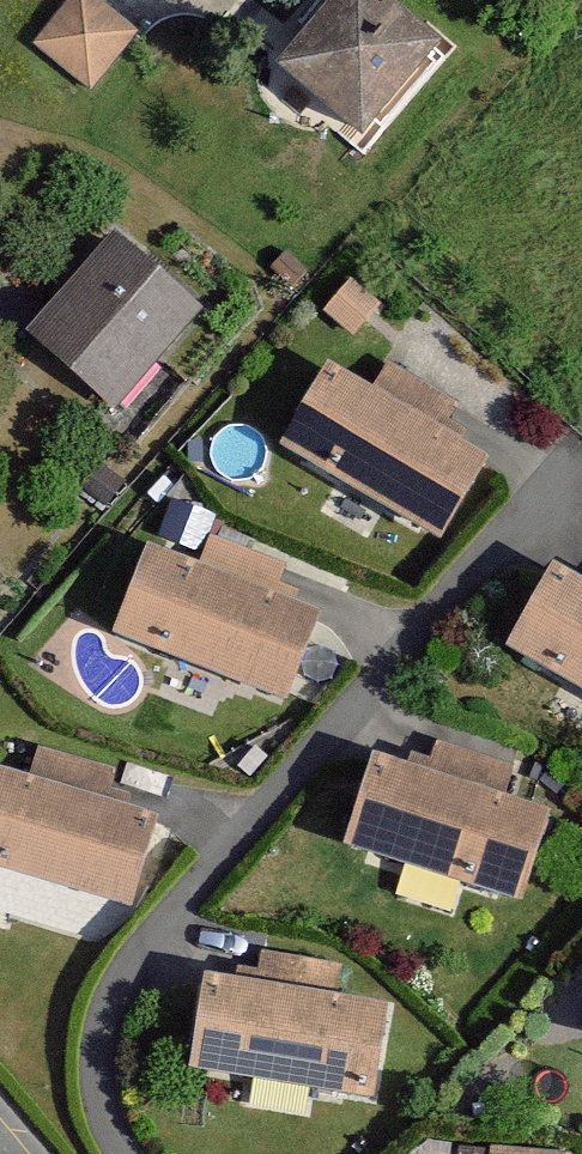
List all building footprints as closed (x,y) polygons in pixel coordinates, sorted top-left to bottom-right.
[(34,46),(86,89),(133,34),(93,0),(73,0),(34,46)] [(279,69),(360,138),(438,47),(382,0),(337,0),(279,69)] [(116,236),(28,335),(110,408),(199,309),(116,236)] [(484,460),(328,367),(281,446),(437,539),(484,460)] [(316,613),(149,549),(117,632),(283,697),(316,613)] [(553,568),(507,648),(581,690),(581,585),(553,568)] [(544,813),(373,759),(346,844),(517,898),(544,813)] [(0,773),(0,865),(128,903),(154,819),(0,773)] [(383,1006),(208,979),(193,1070),(369,1097),(383,1006)]
